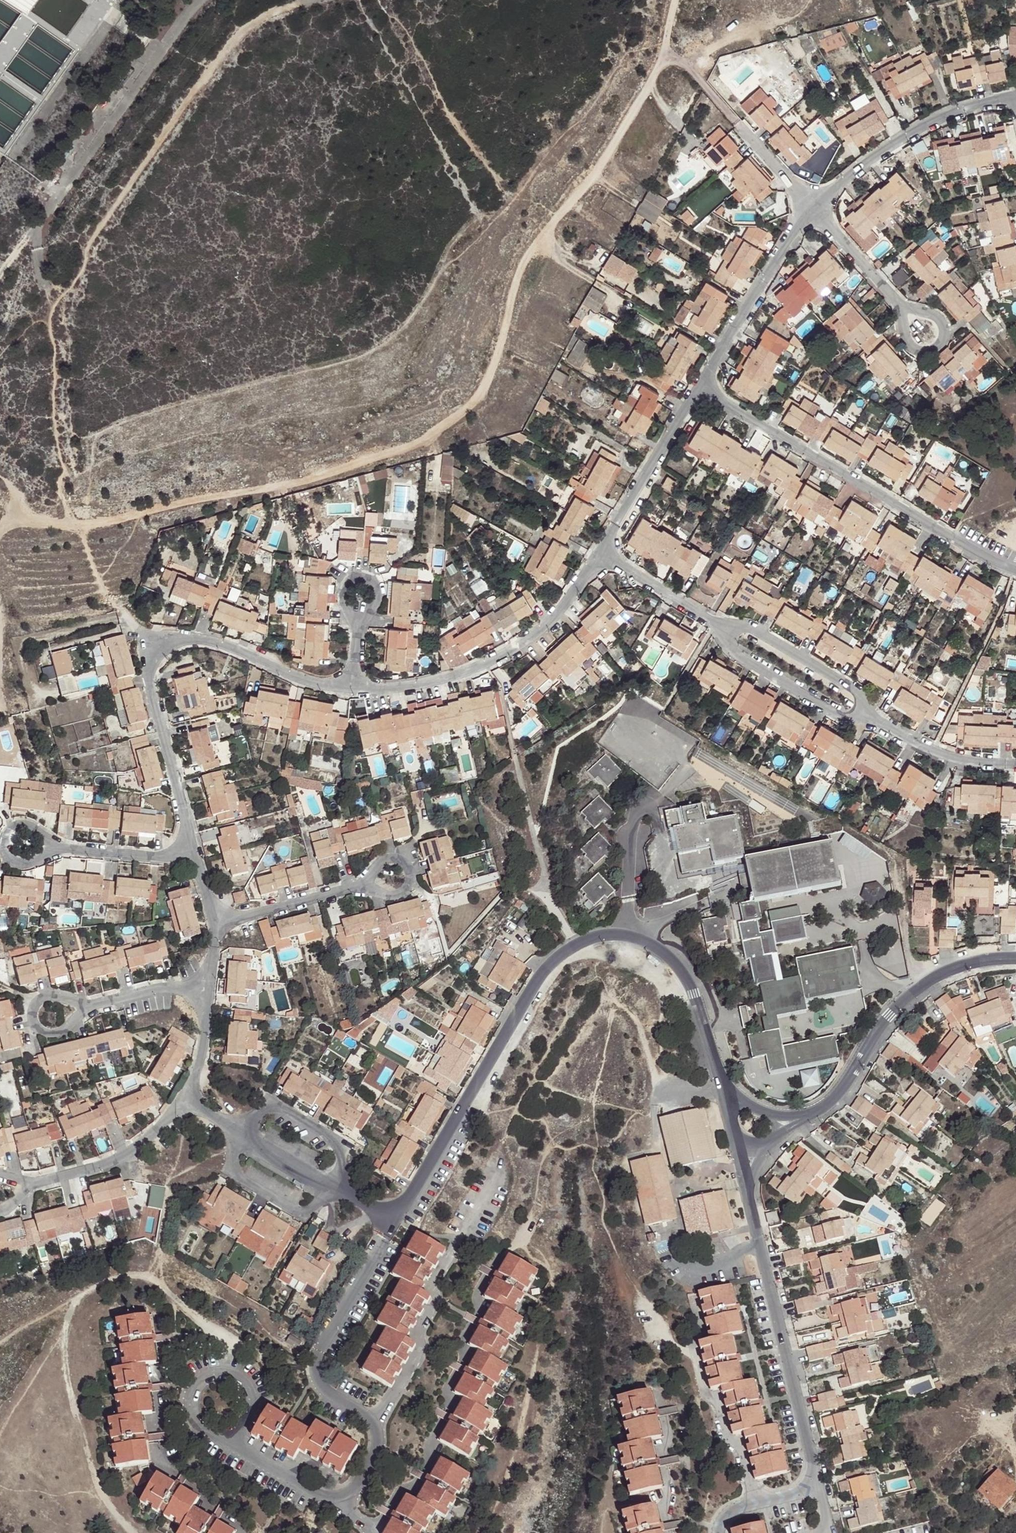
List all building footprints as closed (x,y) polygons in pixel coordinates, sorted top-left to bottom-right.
[(6,155),(119,0),(40,0),(33,9),(20,0),(0,0),(0,150),(6,155)] [(33,9),(40,0),(20,0),(33,9)] [(963,11),(974,8),(972,0),(960,0),(963,11)] [(924,12),(912,15),(916,23),(925,21),(924,12)] [(851,30),(845,31),(850,39),(854,37),(851,30)] [(1008,43),(1015,43),(1015,34),(1007,35),(1008,43)] [(838,37),(830,40),(825,42),(819,45),(824,57),(843,49),(838,37)] [(805,43),(798,46),(804,58),(811,54),(805,43)] [(978,45),(972,47),(974,59),(981,57),(978,45)] [(961,68),(953,69),(955,82),(959,97),(966,95),(975,93),(974,90),(988,87),(989,90),(1005,86),(999,59),(990,61),(991,71),(986,72),(985,70),(977,72),(970,74),(970,76),(964,77),(961,68)] [(1007,60),(1009,67),(1015,67),(1015,59),(1007,60)] [(933,79),(941,74),(934,61),(926,64),(933,79)] [(927,82),(933,79),(926,64),(919,68),(919,69),(914,72),(913,71),(909,63),(892,71),(896,79),(897,81),(891,84),(890,82),(883,86),(890,100),(897,97),(899,100),(914,92),(929,85),(927,82)] [(975,64),(961,68),(964,77),(970,76),(970,74),(977,72),(975,64)] [(955,82),(953,69),(941,74),(946,85),(955,82)] [(882,81),(883,86),(890,82),(888,78),(882,81)] [(914,92),(915,96),(930,88),(929,85),(914,92)] [(914,92),(899,100),(900,103),(915,96),(914,92)] [(809,146),(796,131),(788,138),(785,134),(786,132),(781,126),(776,121),(774,122),(770,117),(778,110),(771,103),(749,121),(761,134),(764,133),(772,142),(771,145),(792,170),(795,169),(800,173),(812,162),(807,157),(805,158),(801,153),(809,146)] [(843,134),(837,138),(846,152),(852,149),(854,151),(867,144),(882,134),(881,131),(886,127),(879,114),(872,117),(872,119),(867,122),(866,120),(861,114),(845,124),(850,133),(845,135),(843,134)] [(833,132),(837,138),(843,134),(845,135),(850,133),(845,124),(833,132)] [(711,154),(725,142),(718,134),(704,146),(711,154)] [(946,152),(936,155),(942,181),(952,179),(952,177),(965,175),(965,176),(985,172),(985,170),(998,167),(999,169),(1009,167),(1007,156),(1003,140),(997,141),(993,142),(993,144),(987,146),(981,147),(979,145),(971,147),(960,149),(960,152),(954,153),(948,154),(946,152)] [(736,154),(725,142),(711,154),(704,160),(711,167),(716,163),(719,161),(723,166),(721,167),(731,178),(733,177),(737,182),(736,183),(729,189),(741,202),(747,198),(750,196),(754,200),(753,202),(757,208),(769,197),(766,192),(767,190),(757,177),(746,165),(742,167),(734,157),(736,154)] [(867,144),(854,151),(856,154),(869,146),(867,144)] [(932,155),(936,155),(946,152),(948,154),(954,153),(953,151),(952,144),(931,150),(932,155)] [(1009,167),(1015,166),(1015,155),(1007,156),(1009,167)] [(749,162),(746,165),(757,177),(760,175),(749,162)] [(760,175),(757,177),(767,190),(771,186),(760,175)] [(878,228),(880,229),(895,215),(895,213),(904,206),(905,206),(912,200),(896,180),(887,186),(887,189),(878,196),(877,195),(869,202),(861,209),(861,211),(853,219),(852,218),(850,219),(844,225),(849,231),(843,236),(864,260),(879,247),(869,236),(873,232),(878,228)] [(852,218),(853,219),(861,211),(861,209),(869,202),(865,198),(853,209),(851,207),(845,213),(850,219),(852,218)] [(647,199),(643,208),(662,219),(667,210),(647,199)] [(1001,212),(1001,207),(997,207),(995,201),(980,205),(982,213),(984,213),(985,218),(976,221),(980,240),(990,238),(991,243),(989,244),(990,246),(992,259),(995,260),(1002,290),(1000,291),(1001,298),(1015,295),(1015,272),(1015,271),(1012,254),(1008,254),(1005,241),(1008,240),(1007,235),(1006,229),(1004,219),(1001,212)] [(662,219),(643,208),(629,235),(640,241),(647,227),(655,231),(662,219)] [(975,211),(953,214),(954,223),(976,219),(975,211)] [(717,213),(709,220),(715,224),(720,216),(717,213)] [(692,224),(684,216),(677,222),(685,230),(692,224)] [(883,233),(880,229),(878,228),(873,232),(878,237),(883,233)] [(739,253),(736,251),(730,248),(720,264),(729,269),(726,275),(724,274),(720,281),(721,282),(734,289),(737,284),(741,285),(742,282),(745,279),(749,271),(758,256),(755,254),(765,238),(755,232),(749,233),(741,246),(743,248),(739,253)] [(992,259),(990,246),(978,249),(979,254),(981,255),(983,262),(988,261),(991,276),(991,278),(997,299),(1001,298),(1000,291),(1002,290),(995,260),(992,259)] [(950,288),(946,282),(941,277),(939,278),(935,273),(942,267),(929,253),(921,258),(917,255),(919,252),(914,247),(902,258),(906,263),(904,266),(926,291),(930,289),(937,299),(936,301),(958,327),(962,325),(966,329),(978,318),(973,313),(971,314),(961,302),(949,290),(950,288)] [(954,252),(944,261),(950,268),(959,260),(954,252)] [(658,256),(651,267),(659,271),(665,260),(658,256)] [(762,259),(758,256),(749,271),(754,273),(762,259)] [(798,279),(790,286),(791,288),(782,296),(780,295),(773,302),(782,314),(790,322),(799,316),(798,313),(807,306),(808,307),(824,293),(823,291),(832,283),(833,284),(842,277),(824,257),(815,264),(816,266),(808,273),(806,272),(798,279)] [(642,280),(614,263),(607,277),(634,293),(642,280)] [(895,284),(908,277),(902,266),(889,273),(895,284)] [(798,277),(798,279),(806,272),(805,270),(798,277)] [(717,288),(720,283),(708,277),(705,281),(717,288)] [(789,285),(790,286),(798,279),(798,277),(789,285)] [(952,278),(946,282),(950,288),(956,283),(952,278)] [(734,289),(721,282),(720,283),(717,288),(728,295),(734,289)] [(698,302),(688,318),(697,323),(694,329),(691,328),(688,334),(699,342),(701,343),(705,336),(708,339),(717,325),(726,310),(723,308),(726,302),(712,293),(708,300),(710,302),(707,307),(698,302)] [(971,314),(973,313),(976,310),(971,304),(974,302),(969,295),(961,302),(971,314)] [(596,297),(588,313),(602,322),(611,306),(596,297)] [(728,312),(726,310),(717,325),(720,325),(728,312)] [(858,322),(853,317),(850,314),(847,315),(843,311),(831,322),(835,328),(838,326),(841,331),(834,339),(847,352),(855,346),(859,350),(858,352),(868,362),(870,362),(873,366),(866,373),(879,387),(887,381),(890,385),(889,387),(895,393),(907,382),(902,377),(904,374),(901,371),(897,366),(893,361),(882,350),(879,351),(875,346),(871,341),(872,339),(858,322)] [(790,322),(782,314),(780,316),(787,325),(790,322)] [(697,323),(688,318),(680,330),(688,334),(691,328),(694,329),(697,323)] [(771,324),(764,335),(774,341),(778,335),(780,336),(782,332),(780,330),(771,324)] [(717,325),(708,339),(712,339),(720,325),(717,325)] [(994,327),(977,342),(988,354),(993,350),(990,345),(1001,335),(994,327)] [(734,385),(728,394),(751,408),(757,399),(756,397),(758,392),(761,387),(763,388),(769,378),(774,370),(773,368),(777,363),(779,358),(781,359),(787,349),(774,341),(764,335),(758,345),(759,347),(753,356),(748,353),(747,355),(741,352),(738,358),(746,364),(741,373),(742,375),(735,385),(734,385)] [(678,349),(683,342),(676,338),(671,345),(678,349)] [(577,343),(573,341),(566,355),(570,356),(577,343)] [(668,350),(658,366),(667,372),(664,378),(661,377),(657,384),(650,379),(646,386),(667,399),(675,387),(678,388),(695,359),(693,357),(696,350),(683,342),(678,349),(680,350),(677,355),(668,350)] [(880,342),(875,346),(879,351),(882,350),(893,361),(896,359),(880,342)] [(792,343),(787,349),(795,354),(799,349),(792,343)] [(971,343),(964,350),(972,359),(975,355),(979,352),(971,343)] [(670,345),(668,350),(677,355),(680,350),(678,349),(671,345),(670,345)] [(972,359),(964,350),(951,362),(952,364),(943,373),(941,371),(928,383),(940,395),(951,385),(953,386),(964,376),(963,374),(969,369),(975,363),(972,359)] [(975,363),(969,369),(975,376),(985,367),(978,360),(975,363)] [(667,372),(658,366),(650,379),(657,384),(661,377),(664,378),(667,372)] [(782,375),(776,371),(774,370),(769,378),(777,383),(782,375)] [(726,392),(728,394),(734,385),(731,383),(726,392)] [(638,390),(631,402),(640,407),(643,402),(641,401),(645,394),(638,390)] [(757,399),(751,408),(758,412),(767,398),(758,392),(756,397),(757,399)] [(640,407),(631,402),(621,418),(629,424),(626,429),(624,428),(620,435),(634,443),(638,437),(641,439),(650,425),(659,411),(656,409),(659,403),(645,394),(641,401),(643,402),(640,407)] [(549,409),(540,403),(538,409),(545,414),(549,409)] [(813,424),(815,419),(818,416),(801,405),(795,414),(790,411),(791,409),(784,405),(776,419),(782,423),(781,427),(794,435),(802,439),(808,443),(810,441),(816,444),(823,448),(821,451),(828,455),(849,468),(856,460),(867,466),(865,469),(873,474),(887,483),(894,486),(895,483),(902,488),(910,473),(904,469),(902,471),(898,467),(903,458),(887,449),(881,457),(876,454),(876,452),(870,448),(868,447),(864,445),(862,447),(859,453),(831,436),(831,434),(819,426),(817,428),(813,424)] [(650,425),(652,426),(660,412),(659,411),(650,425)] [(828,425),(815,419),(813,424),(817,428),(819,426),(831,434),(831,436),(859,453),(862,447),(849,439),(848,440),(827,428),(828,425)] [(650,425),(641,439),(643,440),(652,426),(650,425)] [(794,435),(781,427),(779,429),(792,437),(794,435)] [(817,499),(803,490),(801,493),(790,485),(795,475),(769,460),(763,469),(758,466),(758,462),(750,457),(748,458),(738,452),(739,450),(720,440),(719,441),(709,434),(710,432),(702,428),(687,450),(695,456),(697,455),(702,458),(707,461),(706,463),(724,474),(726,472),(731,476),(736,479),(736,480),(745,486),(748,483),(753,486),(758,481),(783,495),(779,502),(786,506),(791,508),(794,506),(799,509),(797,512),(795,518),(809,527),(815,519),(821,523),(820,526),(826,530),(831,534),(836,528),(841,532),(838,538),(844,542),(861,514),(849,506),(841,517),(830,511),(832,507),(823,502),(817,499)] [(519,439),(507,442),(519,449),(522,442),(519,439)] [(488,448),(480,450),(503,464),(507,458),(488,448)] [(826,459),(828,455),(821,451),(819,455),(826,459)] [(452,453),(441,452),(441,486),(452,486),(452,453)] [(536,575),(532,581),(547,589),(550,584),(553,585),(561,570),(570,555),(565,552),(572,541),(575,543),(583,527),(585,521),(591,512),(588,510),(595,499),(600,502),(608,487),(616,472),(614,470),(617,464),(602,456),(598,463),(600,465),(585,492),(580,490),(576,497),(573,503),(575,505),(567,519),(560,533),(557,532),(554,538),(550,545),(554,547),(551,552),(541,548),(532,565),(541,570),(538,575),(536,575)] [(583,484),(580,490),(585,492),(600,465),(598,463),(592,460),(579,481),(583,484)] [(620,474),(616,472),(608,487),(611,488),(612,488),(620,474)] [(922,474),(919,478),(925,482),(929,478),(922,474)] [(357,476),(360,494),(367,493),(364,475),(357,476)] [(381,477),(374,480),(376,487),(384,485),(381,477)] [(925,482),(919,478),(910,492),(916,496),(915,499),(923,505),(930,508),(943,516),(945,514),(951,517),(959,503),(953,499),(952,501),(947,497),(950,491),(951,489),(936,479),(931,485),(930,487),(925,484),(925,482)] [(675,490),(666,484),(660,493),(670,498),(675,490)] [(611,488),(608,487),(600,502),(603,502),(611,488)] [(804,488),(803,490),(817,499),(817,496),(804,488)] [(962,498),(950,491),(947,497),(952,501),(953,499),(959,503),(962,498)] [(923,505),(915,499),(914,502),(922,507),(923,505)] [(782,510),(786,506),(779,502),(775,507),(782,510)] [(305,503),(293,509),(297,518),(310,511),(307,504),(306,504),(305,503)] [(941,520),(943,516),(930,508),(929,512),(941,520)] [(864,509),(861,514),(868,518),(870,513),(864,509)] [(591,512),(585,521),(589,523),(594,514),(591,512)] [(251,513),(240,516),(239,521),(246,524),(251,513)] [(868,518),(861,514),(844,542),(850,545),(854,540),(860,543),(857,550),(869,557),(873,552),(879,555),(876,562),(888,569),(893,563),(898,567),(894,573),(907,581),(910,578),(915,581),(911,589),(910,590),(927,600),(930,595),(932,592),(937,595),(936,598),(948,606),(952,600),(965,608),(977,616),(974,622),(980,626),(990,610),(986,607),(985,606),(986,603),(990,596),(964,581),(960,587),(958,589),(952,586),(947,583),(948,580),(945,577),(940,574),(927,567),(920,562),(917,565),(906,558),(913,546),(886,530),(879,541),(868,533),(875,522),(868,518)] [(821,535),(826,530),(820,526),(821,523),(815,519),(809,527),(821,535)] [(626,548),(635,553),(637,552),(647,558),(646,561),(664,571),(666,569),(676,575),(675,578),(684,583),(698,560),(691,554),(688,555),(678,549),(678,547),(661,537),(659,538),(648,531),(649,529),(640,524),(626,548)] [(211,526),(201,528),(202,535),(212,533),(211,526)] [(831,534),(838,538),(841,532),(836,528),(831,534)] [(365,533),(364,545),(372,546),(372,548),(388,549),(389,545),(373,543),(373,533),(365,533)] [(240,538),(236,549),(249,555),(254,544),(240,538)] [(854,540),(850,545),(857,550),(860,543),(854,540)] [(340,546),(339,563),(356,565),(356,561),(370,562),(370,566),(387,568),(388,549),(372,548),(372,546),(364,545),(357,545),(356,547),(340,546)] [(262,547),(258,546),(257,549),(254,549),(253,552),(259,554),(262,547)] [(634,556),(635,553),(626,548),(624,550),(634,556)] [(869,557),(876,562),(879,555),(873,552),(869,557)] [(326,573),(329,561),(311,557),(308,569),(326,573)] [(888,569),(894,573),(898,567),(893,563),(888,569)] [(718,564),(714,570),(728,578),(730,577),(743,584),(747,576),(742,573),(742,571),(732,565),(728,570),(718,564)] [(532,565),(525,577),(532,581),(536,575),(538,575),(541,570),(532,565)] [(728,578),(714,570),(705,585),(720,594),(722,591),(733,598),(731,601),(752,614),(761,619),(762,616),(773,623),(773,626),(782,632),(794,639),(801,643),(803,641),(814,647),(812,652),(827,661),(841,669),(843,667),(854,674),(853,677),(881,694),(884,691),(895,698),(890,708),(912,722),(919,725),(920,723),(926,726),(935,712),(929,708),(926,709),(922,706),(926,698),(920,694),(917,692),(910,688),(904,696),(900,693),(904,685),(892,677),(890,679),(863,662),(864,660),(851,653),(849,654),(836,647),(828,642),(822,637),(824,633),(812,626),(810,628),(805,625),(797,620),(782,611),(783,608),(771,601),(769,603),(764,600),(768,591),(752,582),(747,589),(742,586),(743,584),(730,577),(728,578)] [(311,588),(301,588),(299,607),(306,608),(306,615),(296,614),(295,621),(306,622),(305,629),(308,629),(307,636),(297,635),(295,654),(305,655),(305,662),(303,662),(302,669),(319,671),(320,663),(323,663),(325,647),(326,629),(323,629),(323,623),(330,624),(330,616),(327,616),(328,600),(329,582),(326,582),(326,574),(310,573),(310,575),(309,581),(311,582),(311,588)] [(298,588),(301,588),(311,588),(311,582),(309,581),(310,575),(304,574),(303,582),(298,582),(298,588)] [(167,592),(173,578),(165,575),(160,589),(167,592)] [(225,597),(217,595),(211,592),(210,594),(181,582),(181,580),(174,577),(173,578),(167,592),(174,595),(170,606),(185,612),(187,605),(194,607),(199,609),(204,611),(206,608),(211,610),(218,613),(215,621),(214,623),(229,629),(245,635),(247,632),(254,635),(260,619),(252,616),(251,618),(245,616),(236,613),(222,607),(225,597)] [(905,585),(911,589),(915,581),(910,578),(907,581),(905,585)] [(418,645),(410,643),(408,644),(408,637),(411,637),(412,630),(412,623),(410,622),(410,616),(416,616),(421,617),(421,608),(422,598),(412,597),(412,590),(415,591),(415,583),(398,581),(398,588),(394,588),(393,605),(392,622),(395,622),(394,635),(390,635),(389,652),(388,669),(392,669),(391,676),(408,678),(408,669),(406,669),(406,663),(414,663),(417,664),(418,645)] [(720,594),(705,585),(702,589),(716,599),(720,594)] [(221,587),(217,595),(225,597),(227,589),(221,587)] [(774,595),(768,591),(764,600),(769,603),(771,601),(783,608),(786,604),(780,599),(784,592),(779,589),(774,595)] [(432,591),(415,591),(412,590),(412,597),(422,598),(421,608),(431,608),(432,591)] [(453,642),(446,646),(455,660),(461,657),(462,658),(465,663),(480,654),(477,650),(492,642),(490,639),(502,632),(507,641),(522,632),(518,626),(531,618),(531,615),(537,611),(528,597),(521,600),(522,602),(517,606),(512,597),(494,607),(500,616),(494,619),(493,618),(487,621),(480,625),(482,627),(476,631),(471,621),(454,631),(459,641),(454,643),(453,642)] [(620,632),(614,626),(613,624),(617,620),(619,622),(625,617),(614,604),(606,598),(577,625),(583,632),(573,641),(572,639),(547,662),(548,663),(538,672),(536,670),(529,675),(511,692),(513,695),(508,700),(519,712),(525,707),(524,704),(535,694),(547,683),(549,685),(554,680),(558,676),(560,675),(560,674),(564,671),(571,678),(579,672),(586,665),(579,657),(589,648),(595,644),(593,642),(598,637),(599,639),(605,645),(620,632)] [(240,604),(236,613),(245,616),(248,607),(240,604)] [(973,623),(974,622),(977,616),(965,608),(960,615),(973,623)] [(208,617),(215,621),(218,613),(211,610),(208,617)] [(452,611),(445,616),(447,623),(456,618),(452,611)] [(484,614),(487,621),(493,618),(489,611),(484,614)] [(261,612),(260,619),(254,635),(268,639),(270,616),(261,612)] [(1015,621),(1008,620),(1006,638),(1013,639),(1015,632),(1015,612),(1015,621)] [(801,613),(797,620),(805,625),(809,618),(801,613)] [(625,617),(619,622),(625,628),(633,619),(625,617)] [(290,620),(282,620),(282,628),(289,628),(290,620)] [(654,625),(645,639),(653,642),(654,641),(666,648),(681,657),(680,659),(686,663),(695,649),(690,646),(691,643),(675,633),(662,625),(660,628),(654,625)] [(780,634),(782,632),(773,626),(772,629),(780,634)] [(244,638),(245,635),(229,629),(228,633),(244,638)] [(677,629),(675,633),(691,643),(692,638),(677,629)] [(833,633),(828,642),(836,647),(841,637),(833,633)] [(997,635),(993,633),(988,645),(991,647),(997,635)] [(915,639),(907,634),(904,639),(911,643),(915,639)] [(653,642),(645,639),(643,643),(648,647),(650,645),(663,653),(666,648),(654,641),(653,642)] [(492,642),(477,650),(480,654),(494,645),(492,642)] [(121,644),(105,647),(107,655),(109,655),(118,686),(115,687),(119,702),(122,702),(126,718),(129,732),(127,733),(129,741),(145,736),(144,729),(147,728),(145,721),(141,705),(139,699),(139,696),(135,696),(132,684),(135,683),(134,678),(133,675),(128,657),(127,654),(126,650),(123,650),(121,644)] [(455,660),(446,646),(440,650),(440,655),(447,669),(456,662),(455,660)] [(107,655),(105,647),(100,649),(111,695),(114,695),(120,719),(126,718),(122,702),(119,702),(115,687),(118,686),(109,655),(107,655)] [(591,651),(589,648),(579,657),(586,665),(596,656),(591,651)] [(666,648),(663,653),(677,661),(676,663),(683,666),(686,663),(680,659),(681,657),(666,648)] [(810,655),(825,664),(827,661),(812,652),(810,655)] [(942,656),(937,653),(932,660),(938,664),(940,660),(942,656)] [(840,673),(841,669),(827,661),(825,664),(840,673)] [(413,677),(414,663),(406,663),(406,669),(408,669),(408,678),(413,677)] [(708,663),(708,666),(721,674),(723,671),(708,663)] [(590,672),(586,665),(579,672),(584,678),(590,672)] [(908,797),(918,776),(906,768),(901,780),(889,773),(893,766),(864,749),(857,759),(847,752),(848,749),(819,732),(817,735),(811,731),(806,727),(807,725),(792,716),(778,708),(776,711),(771,707),(772,704),(763,699),(762,700),(751,694),(752,692),(743,687),(741,689),(735,686),(737,683),(721,674),(708,666),(706,669),(699,665),(691,679),(698,683),(699,681),(712,689),(727,698),(726,700),(732,704),(728,710),(738,715),(739,714),(750,720),(749,723),(758,728),(762,722),(768,726),(770,723),(775,726),(770,736),(787,745),(792,737),(797,740),(796,742),(797,743),(802,746),(809,750),(811,748),(816,751),(811,758),(810,760),(818,765),(827,769),(833,761),(838,764),(837,766),(842,769),(849,774),(853,768),(855,765),(869,773),(883,781),(881,785),(878,789),(884,792),(892,796),(896,790),(908,797)] [(527,673),(529,675),(536,670),(532,667),(527,673)] [(210,702),(208,693),(206,683),(203,684),(195,686),(194,680),(197,679),(196,678),(195,671),(179,675),(180,682),(177,683),(180,699),(185,716),(189,715),(191,722),(206,718),(205,710),(202,711),(201,704),(203,704),(210,702)] [(565,684),(571,678),(564,671),(560,674),(560,675),(558,676),(561,679),(565,684)] [(195,686),(203,684),(201,676),(196,678),(197,679),(194,680),(195,686)] [(689,681),(709,694),(712,689),(699,681),(698,683),(691,679),(689,681)] [(537,696),(549,685),(547,683),(535,694),(537,696)] [(910,688),(904,685),(900,693),(904,696),(910,688)] [(709,694),(722,702),(726,700),(727,698),(715,692),(712,689),(709,694)] [(215,691),(208,693),(210,702),(217,700),(215,691)] [(498,692),(492,694),(493,697),(482,699),(482,701),(477,702),(470,704),(469,701),(460,703),(459,701),(449,703),(450,710),(444,712),(442,704),(418,709),(417,707),(408,709),(409,719),(403,721),(402,718),(393,720),(391,714),(380,716),(382,723),(369,725),(369,724),(358,726),(364,753),(375,750),(374,748),(380,747),(387,745),(388,748),(397,746),(398,748),(408,746),(408,743),(420,740),(421,742),(442,738),(442,735),(454,733),(455,736),(466,733),(465,730),(475,729),(475,726),(481,724),(487,723),(487,726),(499,723),(504,722),(498,692)] [(493,697),(492,694),(476,697),(477,702),(482,701),(482,699),(493,697)] [(288,713),(289,706),(290,701),(260,695),(258,700),(257,707),(250,706),(247,723),(254,725),(256,718),(264,719),(270,720),(285,723),(284,731),(298,734),(300,726),(329,732),(327,739),(335,741),(339,723),(332,721),(333,715),(334,710),(319,707),(304,704),(302,708),(301,715),(295,714),(288,713)] [(938,705),(926,698),(922,706),(926,709),(929,708),(935,712),(938,705)] [(244,711),(245,704),(246,699),(237,701),(240,713),(243,713),(244,711)] [(726,710),(728,710),(732,704),(726,700),(722,702),(720,706),(726,710)] [(778,708),(792,716),(794,713),(779,705),(778,708)] [(296,707),(289,706),(288,713),(295,714),(296,707)] [(950,727),(957,728),(961,727),(960,716),(955,715),(950,727)] [(126,718),(120,719),(118,720),(122,734),(127,733),(129,732),(126,718)] [(262,729),(264,719),(256,718),(254,725),(253,727),(262,729)] [(268,727),(284,731),(285,723),(270,720),(268,727)] [(957,728),(956,744),(963,746),(963,749),(980,750),(996,750),(998,747),(1010,747),(1010,751),(1015,751),(1015,732),(1012,732),(1011,730),(997,730),(996,732),(990,732),(990,721),(972,721),(970,731),(964,730),(964,728),(961,727),(957,728)] [(500,732),(499,723),(487,726),(487,723),(481,724),(482,727),(482,730),(488,729),(490,734),(500,732)] [(216,764),(214,756),(208,733),(211,732),(209,725),(193,729),(194,736),(191,737),(199,769),(203,768),(205,775),(220,771),(219,763),(216,764)] [(321,737),(327,739),(329,732),(300,726),(298,734),(313,736),(314,732),(321,734),(321,737)] [(297,740),(298,734),(284,731),(282,737),(297,740)] [(793,749),(797,743),(796,742),(797,740),(792,737),(787,745),(793,749)] [(421,746),(421,742),(420,740),(408,743),(408,746),(408,748),(421,746)] [(387,745),(380,747),(383,760),(390,759),(388,751),(398,748),(397,746),(388,748),(387,745)] [(802,746),(799,751),(811,758),(816,751),(811,748),(809,750),(802,746)] [(156,762),(154,754),(150,755),(148,748),(133,752),(134,759),(137,759),(145,789),(142,791),(142,794),(144,798),(160,794),(159,787),(162,786),(156,762)] [(137,759),(134,759),(138,775),(135,777),(139,794),(142,794),(142,791),(145,789),(137,759)] [(838,776),(842,769),(837,766),(838,764),(833,761),(827,769),(838,776)] [(594,784),(596,786),(604,795),(614,786),(613,784),(618,779),(602,762),(584,779),(591,787),(592,786),(594,784)] [(827,769),(818,765),(814,772),(822,777),(827,769)] [(867,776),(869,773),(855,765),(853,768),(867,776)] [(867,776),(881,785),(883,781),(869,773),(867,776)] [(922,778),(918,776),(908,797),(909,798),(922,778)] [(222,786),(225,786),(223,778),(206,783),(208,789),(205,790),(213,823),(217,822),(218,829),(234,824),(232,816),(230,817),(228,811),(230,811),(238,808),(233,789),(225,792),(223,792),(222,786)] [(457,778),(441,781),(443,794),(460,790),(457,778)] [(936,786),(922,778),(909,798),(923,805),(919,812),(926,816),(936,800),(930,796),(936,786)] [(780,783),(777,788),(786,794),(789,788),(780,783)] [(14,794),(6,794),(5,810),(12,811),(12,815),(46,818),(46,815),(53,815),(54,799),(47,798),(46,798),(46,800),(40,800),(41,789),(21,787),(21,791),(20,798),(14,797),(14,794)] [(880,798),(884,792),(878,789),(875,794),(880,798)] [(54,799),(53,815),(52,817),(59,818),(61,791),(48,790),(47,798),(54,799)] [(909,798),(908,797),(896,790),(892,796),(890,798),(905,806),(909,798)] [(1015,795),(1015,793),(1011,793),(1004,792),(1003,796),(997,796),(997,792),(991,791),(963,790),(962,794),(956,793),(955,810),(963,810),(963,808),(969,808),(969,814),(969,819),(988,820),(988,815),(989,810),(996,810),(996,813),(1003,812),(1003,820),(1009,820),(1014,821),(1014,819),(1015,819),(1015,795)] [(418,799),(410,801),(413,812),(420,810),(418,799)] [(613,820),(597,801),(579,817),(584,822),(582,824),(591,835),(603,825),(605,827),(613,820)] [(857,810),(850,806),(846,813),(852,817),(857,810)] [(736,868),(745,866),(736,824),(707,829),(703,812),(680,816),(684,833),(673,836),(678,863),(696,860),(696,857),(710,855),(714,872),(736,868)] [(122,839),(138,840),(155,841),(155,838),(162,839),(164,821),(156,821),(155,824),(139,822),(124,821),(124,818),(108,817),(108,819),(77,816),(77,813),(69,813),(68,829),(69,830),(75,830),(73,833),(74,834),(99,836),(104,836),(108,837),(108,833),(121,835),(121,838),(122,839)] [(124,821),(139,822),(140,814),(123,813),(124,818),(124,821)] [(326,867),(334,864),(333,861),(347,857),(348,861),(381,852),(380,848),(393,845),(394,848),(411,843),(403,816),(382,821),(384,827),(381,827),(382,830),(375,832),(375,835),(369,836),(367,826),(348,831),(348,832),(333,836),(332,835),(310,841),(318,869),(326,867)] [(684,833),(680,816),(665,819),(669,837),(673,836),(684,833)] [(245,872),(243,866),(236,840),(239,840),(237,832),(220,836),(222,844),(219,844),(227,877),(231,876),(232,883),(249,880),(247,871),(245,872)] [(674,863),(678,863),(673,836),(669,837),(674,863)] [(590,872),(597,866),(602,862),(604,864),(612,857),(595,839),(577,855),(583,860),(581,862),(590,872)] [(457,866),(453,867),(447,844),(420,851),(424,867),(428,866),(432,880),(428,881),(432,898),(460,890),(457,880),(461,879),(457,866)] [(750,904),(751,909),(759,908),(841,891),(832,849),(745,866),(750,896),(752,904),(750,904)] [(682,882),(736,871),(736,868),(714,872),(710,855),(696,857),(696,860),(678,863),(682,882)] [(599,868),(597,866),(590,872),(588,874),(591,877),(599,868)] [(742,897),(750,896),(745,866),(736,868),(736,871),(742,897)] [(280,877),(272,879),(273,882),(257,886),(261,903),(278,898),(278,895),(290,892),(291,895),(308,890),(309,895),(317,894),(311,871),(287,878),(286,875),(280,877)] [(117,903),(132,904),(149,905),(149,908),(157,909),(159,893),(152,892),(152,888),(118,885),(118,888),(104,887),(104,883),(71,880),(71,884),(64,883),(62,900),(70,901),(70,898),(85,900),(102,901),(101,904),(116,905),(117,903)] [(611,899),(595,881),(578,896),(582,901),(581,903),(590,913),(601,903),(604,906),(611,899)] [(966,884),(956,884),(955,913),(965,913),(966,902),(973,903),(980,903),(980,913),(990,914),(991,885),(981,885),(981,882),(966,881),(966,884)] [(30,908),(31,903),(37,904),(37,907),(45,908),(46,891),(39,890),(40,887),(6,884),(6,887),(0,887),(0,903),(5,904),(5,901),(11,901),(11,912),(30,914),(30,908)] [(863,907),(883,906),(882,884),(862,885),(863,907)] [(916,896),(915,924),(925,925),(926,914),(933,914),(934,894),(925,894),(925,896),(916,896)] [(180,938),(178,939),(180,946),(196,942),(194,935),(198,934),(197,929),(196,926),(191,909),(190,905),(189,901),(185,902),(184,896),(167,900),(169,907),(172,907),(176,924),(180,938)] [(244,898),(234,901),(236,910),(246,907),(244,898)] [(11,912),(11,901),(5,901),(5,904),(0,903),(0,911),(11,912)] [(471,909),(469,902),(460,904),(462,912),(471,909)] [(31,903),(30,908),(36,908),(36,916),(43,917),(45,908),(37,907),(37,904),(31,903)] [(173,924),(176,924),(172,907),(169,907),(167,908),(173,924)] [(399,931),(401,938),(402,941),(420,936),(418,928),(418,926),(424,924),(424,926),(432,924),(428,908),(420,910),(420,907),(388,915),(388,919),(375,922),(374,919),(366,921),(359,923),(342,928),(343,932),(336,934),(340,949),(348,947),(347,944),(353,943),(354,945),(356,953),(375,948),(374,944),(372,938),(378,936),(379,938),(386,936),(393,934),(393,932),(399,931)] [(754,994),(758,993),(778,989),(772,962),(777,961),(775,946),(805,939),(801,917),(771,924),(773,933),(759,937),(757,926),(762,925),(759,908),(751,909),(739,911),(743,931),(738,932),(746,968),(749,968),(754,994)] [(515,909),(506,921),(516,928),(524,915),(515,909)] [(341,924),(342,928),(359,923),(358,919),(341,924)] [(306,943),(321,939),(317,922),(310,924),(309,921),(276,930),(277,933),(270,936),(267,926),(258,928),(265,954),(274,952),(276,957),(293,952),(291,944),(306,940),(306,943)] [(700,927),(705,952),(713,951),(713,953),(727,951),(724,935),(728,934),(725,923),(700,927)] [(1001,942),(1015,942),(1015,938),(1015,925),(1002,925),(1001,942)] [(388,942),(401,938),(399,931),(393,932),(393,934),(386,936),(388,942)] [(940,937),(939,955),(954,955),(955,938),(947,938),(940,937)] [(149,945),(150,951),(157,950),(156,947),(164,945),(162,942),(149,945)] [(104,963),(103,960),(101,953),(83,958),(85,968),(79,970),(79,967),(71,970),(73,979),(75,985),(82,984),(83,987),(87,986),(92,985),(108,981),(112,979),(115,979),(115,975),(128,972),(129,975),(137,973),(154,969),(161,967),(161,963),(168,961),(164,945),(156,947),(157,950),(150,951),(132,956),(125,958),(124,955),(117,957),(109,959),(110,962),(104,963)] [(524,972),(513,965),(517,958),(497,946),(494,952),(496,954),(480,981),(481,982),(477,988),(493,998),(497,992),(509,999),(524,972)] [(116,953),(117,957),(124,955),(125,958),(132,956),(130,950),(116,953)] [(25,972),(23,962),(13,965),(20,992),(36,988),(36,984),(49,981),(50,985),(66,980),(60,953),(50,955),(52,966),(36,959),(37,967),(34,967),(31,968),(32,971),(25,972)] [(765,1022),(766,1026),(776,1024),(806,1018),(805,1012),(804,1008),(856,998),(861,997),(853,955),(796,966),(800,983),(782,987),(778,989),(758,993),(762,1011),(765,1022)] [(32,960),(23,962),(25,972),(32,971),(31,968),(34,967),(32,960)] [(255,996),(256,977),(246,977),(246,970),(249,970),(250,963),(234,961),(233,968),(229,968),(226,1002),(230,1002),(229,1009),(246,1011),(247,1003),(244,1002),(244,996),(255,996)] [(772,962),(778,989),(782,987),(777,961),(772,962)] [(246,977),(256,977),(258,963),(250,963),(249,970),(246,970),(246,977)] [(989,1012),(983,1015),(976,1017),(974,1013),(972,1007),(962,1011),(967,1021),(973,1037),(982,1034),(983,1037),(990,1034),(997,1032),(996,1028),(1005,1025),(1010,1023),(1013,1021),(1004,996),(995,999),(986,1002),(987,1008),(989,1012)] [(804,1008),(805,1012),(857,1002),(856,998),(804,1008)] [(955,1014),(954,1013),(948,1005),(946,1002),(934,1011),(945,1025),(957,1017),(955,1014)] [(481,1018),(485,1011),(468,1003),(465,1009),(470,1014),(468,1018),(463,1026),(456,1038),(449,1035),(442,1048),(448,1052),(444,1058),(433,1077),(430,1076),(427,1074),(423,1080),(439,1089),(442,1083),(448,1087),(454,1090),(469,1063),(459,1057),(466,1045),(478,1051),(492,1024),(487,1021),(481,1018)] [(952,1007),(955,1014),(962,1011),(960,1004),(952,1007)] [(21,1053),(17,1036),(14,1037),(11,1024),(14,1023),(10,1006),(0,1009),(0,1041),(2,1048),(0,1048),(0,1058),(21,1053)] [(383,1014),(374,1020),(388,1028),(397,1013),(390,1009),(383,1014)] [(490,1015),(485,1011),(481,1018),(487,1021),(490,1015)] [(749,1026),(765,1022),(762,1011),(735,1016),(739,1037),(750,1035),(749,1026)] [(960,1024),(967,1021),(962,1011),(955,1014),(957,1017),(960,1024)] [(463,1026),(468,1018),(461,1015),(457,1022),(463,1026)] [(960,1024),(957,1017),(945,1025),(949,1032),(960,1024)] [(776,1024),(777,1027),(806,1021),(806,1018),(776,1024)] [(245,1056),(253,1056),(256,1056),(257,1037),(246,1036),(246,1030),(249,1030),(250,1022),(233,1021),(233,1028),(229,1028),(227,1061),(231,1062),(230,1069),(247,1070),(247,1062),(245,1062),(245,1056)] [(456,1038),(463,1026),(457,1022),(449,1035),(456,1038)] [(371,1023),(355,1034),(359,1039),(377,1027),(371,1023)] [(776,1024),(766,1026),(761,1027),(764,1041),(746,1044),(750,1067),(764,1065),(767,1081),(837,1068),(833,1045),(781,1054),(777,1027),(776,1024)] [(982,1034),(973,1037),(976,1046),(991,1041),(990,1037),(1007,1030),(1005,1025),(996,1028),(997,1032),(990,1034),(983,1037),(982,1034)] [(355,1034),(353,1026),(340,1029),(343,1037),(355,1034)] [(907,1035),(911,1045),(926,1039),(921,1029),(907,1035)] [(175,1033),(171,1040),(185,1049),(189,1041),(175,1033)] [(355,1034),(346,1040),(355,1045),(359,1039),(355,1034)] [(75,1076),(74,1071),(73,1066),(79,1065),(80,1067),(94,1064),(94,1061),(120,1054),(126,1053),(126,1056),(134,1054),(130,1038),(123,1039),(122,1036),(89,1044),(90,1047),(77,1051),(76,1048),(43,1056),(44,1059),(37,1061),(38,1064),(41,1077),(49,1075),(48,1072),(54,1071),(56,1078),(57,1081),(75,1076)] [(171,1040),(167,1047),(169,1049),(153,1077),(150,1075),(147,1082),(160,1090),(164,1084),(168,1086),(185,1057),(182,1055),(185,1049),(171,1040)] [(953,1056),(948,1061),(945,1065),(938,1060),(936,1059),(930,1066),(938,1073),(951,1084),(957,1077),(960,1078),(964,1074),(965,1075),(976,1062),(951,1041),(945,1048),(946,1050),(953,1056)] [(942,1055),(948,1061),(953,1056),(946,1050),(942,1055)] [(0,1058),(0,1066),(23,1061),(21,1053),(0,1058)] [(94,1061),(94,1064),(120,1057),(120,1054),(94,1061)] [(434,1070),(430,1076),(433,1077),(444,1058),(438,1054),(430,1067),(434,1070)] [(884,1067),(899,1077),(903,1071),(908,1064),(893,1054),(884,1067)] [(945,1065),(948,1061),(942,1055),(938,1060),(945,1065)] [(976,1062),(965,1075),(972,1081),(982,1069),(979,1065),(976,1062)] [(32,1078),(41,1077),(38,1064),(28,1066),(32,1078)] [(938,1073),(930,1066),(923,1074),(932,1082),(938,1073)] [(903,1071),(899,1077),(908,1082),(912,1077),(903,1071)] [(355,1117),(361,1108),(344,1099),(339,1108),(333,1105),(334,1102),(322,1095),(320,1097),(315,1094),(320,1085),(304,1075),(298,1084),(293,1081),(294,1079),(287,1074),(278,1089),(284,1092),(282,1095),(289,1099),(304,1108),(308,1110),(311,1113),(313,1110),(325,1117),(323,1119),(326,1121),(330,1124),(344,1132),(349,1135),(352,1137),(355,1134),(360,1137),(369,1123),(362,1119),(361,1120),(355,1117)] [(965,1075),(964,1074),(960,1078),(957,1077),(951,1084),(956,1088),(965,1075)] [(445,1092),(448,1087),(442,1083),(439,1089),(445,1092)] [(417,1097),(424,1102),(428,1095),(430,1090),(424,1086),(417,1097)] [(59,1127),(65,1143),(72,1140),(73,1144),(105,1131),(104,1128),(117,1123),(118,1126),(149,1114),(148,1110),(155,1108),(148,1092),(141,1095),(142,1097),(112,1109),(111,1107),(97,1113),(98,1115),(92,1117),(88,1108),(70,1115),(74,1125),(67,1127),(67,1125),(59,1127)] [(921,1133),(926,1127),(930,1121),(929,1119),(934,1112),(912,1093),(905,1101),(910,1105),(914,1108),(909,1113),(905,1118),(901,1116),(897,1112),(890,1120),(912,1139),(919,1131),(921,1133)] [(424,1102),(407,1130),(403,1136),(400,1143),(402,1143),(385,1172),(383,1171),(379,1178),(393,1186),(397,1180),(403,1182),(406,1175),(415,1160),(416,1160),(419,1154),(417,1152),(418,1152),(415,1150),(417,1145),(421,1139),(425,1140),(426,1141),(431,1134),(430,1133),(438,1119),(440,1120),(444,1113),(442,1112),(439,1110),(442,1103),(430,1096),(428,1095),(424,1102)] [(849,1116),(864,1126),(878,1134),(886,1123),(872,1113),(871,1114),(857,1104),(849,1116)] [(910,1105),(906,1110),(909,1113),(914,1108),(910,1105)] [(373,1115),(361,1108),(355,1117),(361,1120),(362,1119),(369,1123),(371,1117),(373,1115)] [(712,1155),(700,1108),(662,1118),(672,1159),(670,1160),(672,1167),(674,1166),(675,1169),(713,1159),(712,1155)] [(930,1121),(926,1127),(926,1128),(937,1115),(934,1112),(929,1119),(930,1121)] [(403,1136),(407,1130),(400,1126),(397,1132),(403,1136)] [(20,1133),(21,1139),(46,1134),(46,1131),(53,1129),(38,1131),(37,1127),(28,1129),(29,1130),(20,1133)] [(926,1128),(926,1127),(921,1133),(919,1131),(912,1139),(919,1144),(930,1132),(926,1128)] [(5,1162),(5,1158),(18,1155),(18,1159),(51,1150),(50,1147),(57,1145),(53,1129),(46,1131),(46,1134),(21,1139),(14,1141),(14,1139),(6,1141),(0,1143),(0,1163),(5,1162)] [(5,1133),(6,1141),(14,1139),(12,1132),(5,1133)] [(877,1154),(872,1161),(869,1167),(864,1164),(860,1161),(854,1169),(875,1183),(877,1185),(884,1176),(886,1177),(893,1164),(891,1163),(896,1156),(894,1154),(882,1147),(873,1141),(868,1148),(873,1151),(877,1154)] [(884,1142),(882,1147),(894,1154),(895,1149),(884,1142)] [(877,1185),(875,1183),(873,1185),(881,1191),(904,1155),(895,1149),(894,1154),(896,1156),(891,1163),(893,1164),(886,1177),(884,1176),(877,1185)] [(868,1158),(872,1161),(877,1154),(873,1151),(868,1158)] [(796,1175),(792,1180),(807,1192),(814,1182),(821,1188),(827,1193),(835,1184),(797,1154),(790,1161),(795,1165),(798,1168),(794,1174),(796,1175)] [(655,1171),(662,1169),(659,1156),(633,1162),(648,1226),(674,1219),(671,1206),(664,1208),(655,1171)] [(829,1160),(824,1166),(845,1183),(849,1178),(829,1160)] [(795,1165),(786,1175),(792,1180),(796,1175),(794,1174),(798,1168),(795,1165)] [(671,1206),(662,1169),(655,1171),(664,1208),(671,1206)] [(89,1186),(90,1191),(122,1182),(121,1178),(89,1186)] [(802,1198),(807,1192),(792,1180),(788,1186),(786,1185),(781,1190),(773,1184),(766,1192),(793,1214),(800,1205),(797,1203),(802,1198)] [(84,1193),(89,1217),(96,1216),(94,1206),(94,1203),(109,1200),(110,1203),(111,1212),(129,1207),(127,1199),(133,1197),(128,1181),(122,1182),(90,1191),(84,1193)] [(814,1182),(807,1192),(813,1197),(821,1188),(814,1182)] [(691,1239),(730,1230),(721,1192),(682,1201),(691,1239)] [(807,1192),(802,1198),(808,1203),(813,1197),(807,1192)] [(276,1251),(273,1256),(272,1258),(279,1262),(289,1246),(283,1243),(289,1232),(262,1216),(256,1226),(244,1220),(250,1210),(223,1193),(217,1203),(211,1200),(202,1216),(208,1220),(212,1214),(218,1217),(224,1221),(238,1229),(234,1235),(240,1239),(247,1243),(251,1237),(257,1240),(263,1244),(276,1251)] [(835,1214),(836,1215),(840,1210),(828,1200),(823,1206),(835,1214)] [(825,1217),(835,1214),(823,1206),(819,1211),(825,1217)] [(19,1252),(17,1243),(23,1241),(24,1243),(32,1241),(39,1240),(38,1237),(69,1230),(70,1232),(72,1237),(85,1234),(80,1212),(67,1215),(66,1212),(59,1213),(43,1218),(34,1220),(34,1224),(21,1227),(20,1224),(12,1225),(0,1228),(0,1254),(1,1257),(19,1252)] [(212,1214),(208,1220),(214,1224),(218,1217),(212,1214)] [(765,1222),(767,1231),(776,1229),(774,1219),(765,1222)] [(238,1229),(224,1221),(220,1227),(234,1235),(238,1229)] [(841,1227),(821,1232),(822,1239),(812,1241),(815,1252),(842,1245),(840,1235),(843,1234),(841,1227)] [(64,1233),(70,1232),(69,1230),(38,1237),(39,1240),(45,1238),(46,1240),(64,1236),(64,1233)] [(822,1239),(821,1232),(811,1235),(812,1241),(822,1239)] [(240,1239),(234,1235),(231,1240),(237,1244),(240,1239)] [(393,1277),(402,1283),(418,1292),(443,1250),(417,1235),(393,1277)] [(311,1251),(324,1259),(333,1244),(320,1236),(311,1251)] [(253,1246),(257,1240),(251,1237),(247,1243),(253,1246)] [(17,1243),(19,1252),(26,1251),(24,1243),(23,1241),(17,1243)] [(260,1249),(273,1256),(276,1251),(263,1244),(260,1249)] [(300,1252),(286,1275),(285,1277),(293,1281),(292,1283),(305,1291),(306,1289),(314,1294),(315,1292),(329,1269),(320,1265),(317,1270),(315,1273),(309,1269),(303,1266),(305,1262),(308,1257),(300,1252)] [(780,1260),(784,1274),(801,1270),(798,1255),(780,1260)] [(494,1305),(507,1312),(510,1307),(514,1308),(521,1295),(532,1278),(528,1276),(532,1270),(509,1257),(484,1299),(494,1305)] [(840,1286),(842,1295),(848,1293),(840,1261),(834,1263),(837,1272),(840,1272),(843,1284),(840,1286)] [(820,1276),(821,1283),(823,1289),(819,1290),(813,1292),(815,1302),(842,1295),(840,1286),(843,1284),(840,1272),(837,1272),(834,1263),(807,1269),(810,1279),(816,1277),(820,1276)] [(286,1275),(283,1273),(277,1284),(288,1290),(292,1283),(293,1281),(285,1277),(286,1275)] [(242,1280),(235,1276),(228,1288),(235,1292),(241,1282),(242,1280)] [(235,1292),(243,1296),(249,1286),(241,1282),(235,1292)] [(378,1325),(387,1330),(403,1339),(428,1297),(418,1292),(402,1283),(378,1325)] [(741,1333),(730,1286),(702,1293),(713,1340),(730,1336),(741,1333)] [(306,1289),(305,1291),(302,1292),(300,1297),(311,1304),(317,1294),(315,1292),(314,1294),(306,1289)] [(796,1322),(813,1318),(812,1310),(810,1303),(792,1308),(796,1322)] [(507,1312),(494,1305),(469,1347),(479,1352),(492,1360),(496,1354),(499,1355),(516,1326),(514,1324),(517,1318),(510,1314),(507,1312)] [(842,1322),(843,1328),(845,1334),(837,1337),(834,1337),(837,1347),(864,1340),(862,1331),(865,1330),(862,1318),(859,1318),(856,1308),(829,1316),(831,1325),(834,1324),(842,1322)] [(129,1368),(144,1366),(156,1364),(148,1316),(123,1320),(124,1326),(121,1327),(123,1341),(125,1361),(128,1361),(129,1368)] [(845,1334),(843,1328),(836,1330),(837,1337),(845,1334)] [(403,1339),(387,1330),(363,1372),(389,1387),(413,1345),(403,1339)] [(286,1343),(298,1351),(302,1344),(291,1336),(286,1343)] [(741,1383),(730,1336),(713,1340),(703,1343),(713,1390),(725,1387),(741,1383)] [(807,1369),(824,1366),(823,1358),(821,1351),(804,1356),(807,1369)] [(491,1390),(501,1373),(499,1371),(502,1366),(495,1362),(492,1360),(479,1352),(455,1395),(464,1400),(477,1408),(481,1402),(483,1404),(491,1390)] [(823,1358),(824,1366),(829,1364),(829,1361),(834,1359),(833,1356),(823,1358)] [(864,1356),(857,1358),(860,1367),(863,1366),(867,1365),(864,1356)] [(843,1372),(845,1377),(847,1384),(842,1385),(836,1387),(838,1397),(865,1390),(864,1380),(866,1380),(865,1372),(863,1366),(860,1367),(857,1358),(831,1364),(833,1374),(838,1373),(843,1372)] [(125,1418),(141,1415),(151,1413),(144,1366),(129,1368),(126,1368),(118,1369),(119,1376),(116,1376),(118,1391),(122,1411),(125,1411),(125,1418)] [(864,1380),(865,1390),(873,1388),(871,1378),(870,1378),(867,1372),(865,1372),(866,1380),(864,1380)] [(753,1380),(741,1383),(725,1387),(736,1435),(746,1432),(764,1428),(753,1380)] [(635,1444),(650,1441),(661,1438),(649,1391),(624,1397),(625,1403),(622,1404),(627,1424),(631,1438),(634,1437),(635,1444)] [(815,1402),(817,1409),(834,1405),(833,1398),(815,1402)] [(468,1451),(485,1412),(480,1410),(477,1408),(464,1400),(439,1442),(462,1455),(466,1449),(468,1451)] [(834,1405),(817,1409),(818,1420),(843,1414),(841,1404),(834,1405)] [(295,1458),(301,1449),(310,1433),(267,1408),(253,1434),(295,1458)] [(487,1414),(485,1412),(468,1451),(465,1457),(475,1439),(486,1420),(484,1419),(487,1414)] [(148,1464),(141,1415),(125,1418),(122,1418),(115,1419),(116,1425),(113,1426),(115,1442),(117,1460),(120,1460),(121,1468),(148,1464)] [(854,1418),(848,1420),(850,1428),(853,1428),(857,1443),(860,1442),(856,1426),(854,1418)] [(841,1453),(838,1455),(839,1461),(836,1462),(829,1464),(831,1473),(860,1467),(858,1458),(861,1456),(859,1450),(857,1443),(853,1428),(850,1428),(848,1420),(820,1426),(823,1436),(829,1435),(833,1434),(835,1440),(837,1440),(839,1447),(841,1453)] [(310,1433),(301,1449),(343,1473),(357,1447),(315,1423),(310,1433)] [(775,1426),(764,1428),(746,1432),(758,1479),(786,1472),(775,1426)] [(661,1488),(650,1441),(635,1444),(630,1445),(625,1446),(626,1453),(623,1453),(627,1468),(631,1488),(635,1487),(636,1494),(661,1488)] [(445,1511),(453,1499),(452,1489),(460,1471),(441,1461),(417,1502),(430,1509),(433,1511),(440,1515),(443,1509),(445,1511)] [(452,1489),(453,1499),(453,1498),(463,1481),(460,1480),(464,1474),(460,1471),(452,1489)] [(1010,1496),(1015,1490),(1015,1489),(996,1472),(993,1476),(989,1472),(984,1477),(988,1481),(979,1492),(998,1510),(1000,1507),(1010,1496)] [(137,1486),(146,1481),(141,1473),(132,1478),(137,1486)] [(186,1522),(193,1510),(199,1500),(157,1474),(143,1498),(149,1501),(148,1504),(165,1514),(178,1521),(179,1519),(186,1522)] [(857,1477),(837,1482),(838,1487),(858,1482),(857,1477)] [(867,1493),(870,1492),(875,1491),(873,1482),(865,1483),(867,1493)] [(870,1492),(867,1493),(865,1483),(837,1490),(839,1500),(850,1498),(851,1505),(854,1504),(856,1511),(858,1517),(855,1518),(856,1525),(846,1527),(847,1532),(869,1532),(877,1531),(875,1522),(877,1521),(870,1492)] [(1013,1499),(1010,1496),(1000,1507),(1003,1510),(1013,1499)] [(417,1502),(407,1497),(386,1532),(420,1532),(430,1516),(427,1514),(430,1509),(417,1502)] [(654,1505),(629,1511),(631,1517),(627,1518),(630,1532),(631,1532),(661,1532),(654,1505)] [(193,1510),(186,1522),(184,1525),(180,1532),(181,1532),(232,1532),(193,1510)] [(882,1520),(877,1521),(875,1522),(877,1531),(884,1530),(882,1520)] [(762,1524),(734,1531),(735,1532),(764,1532),(762,1524)]
